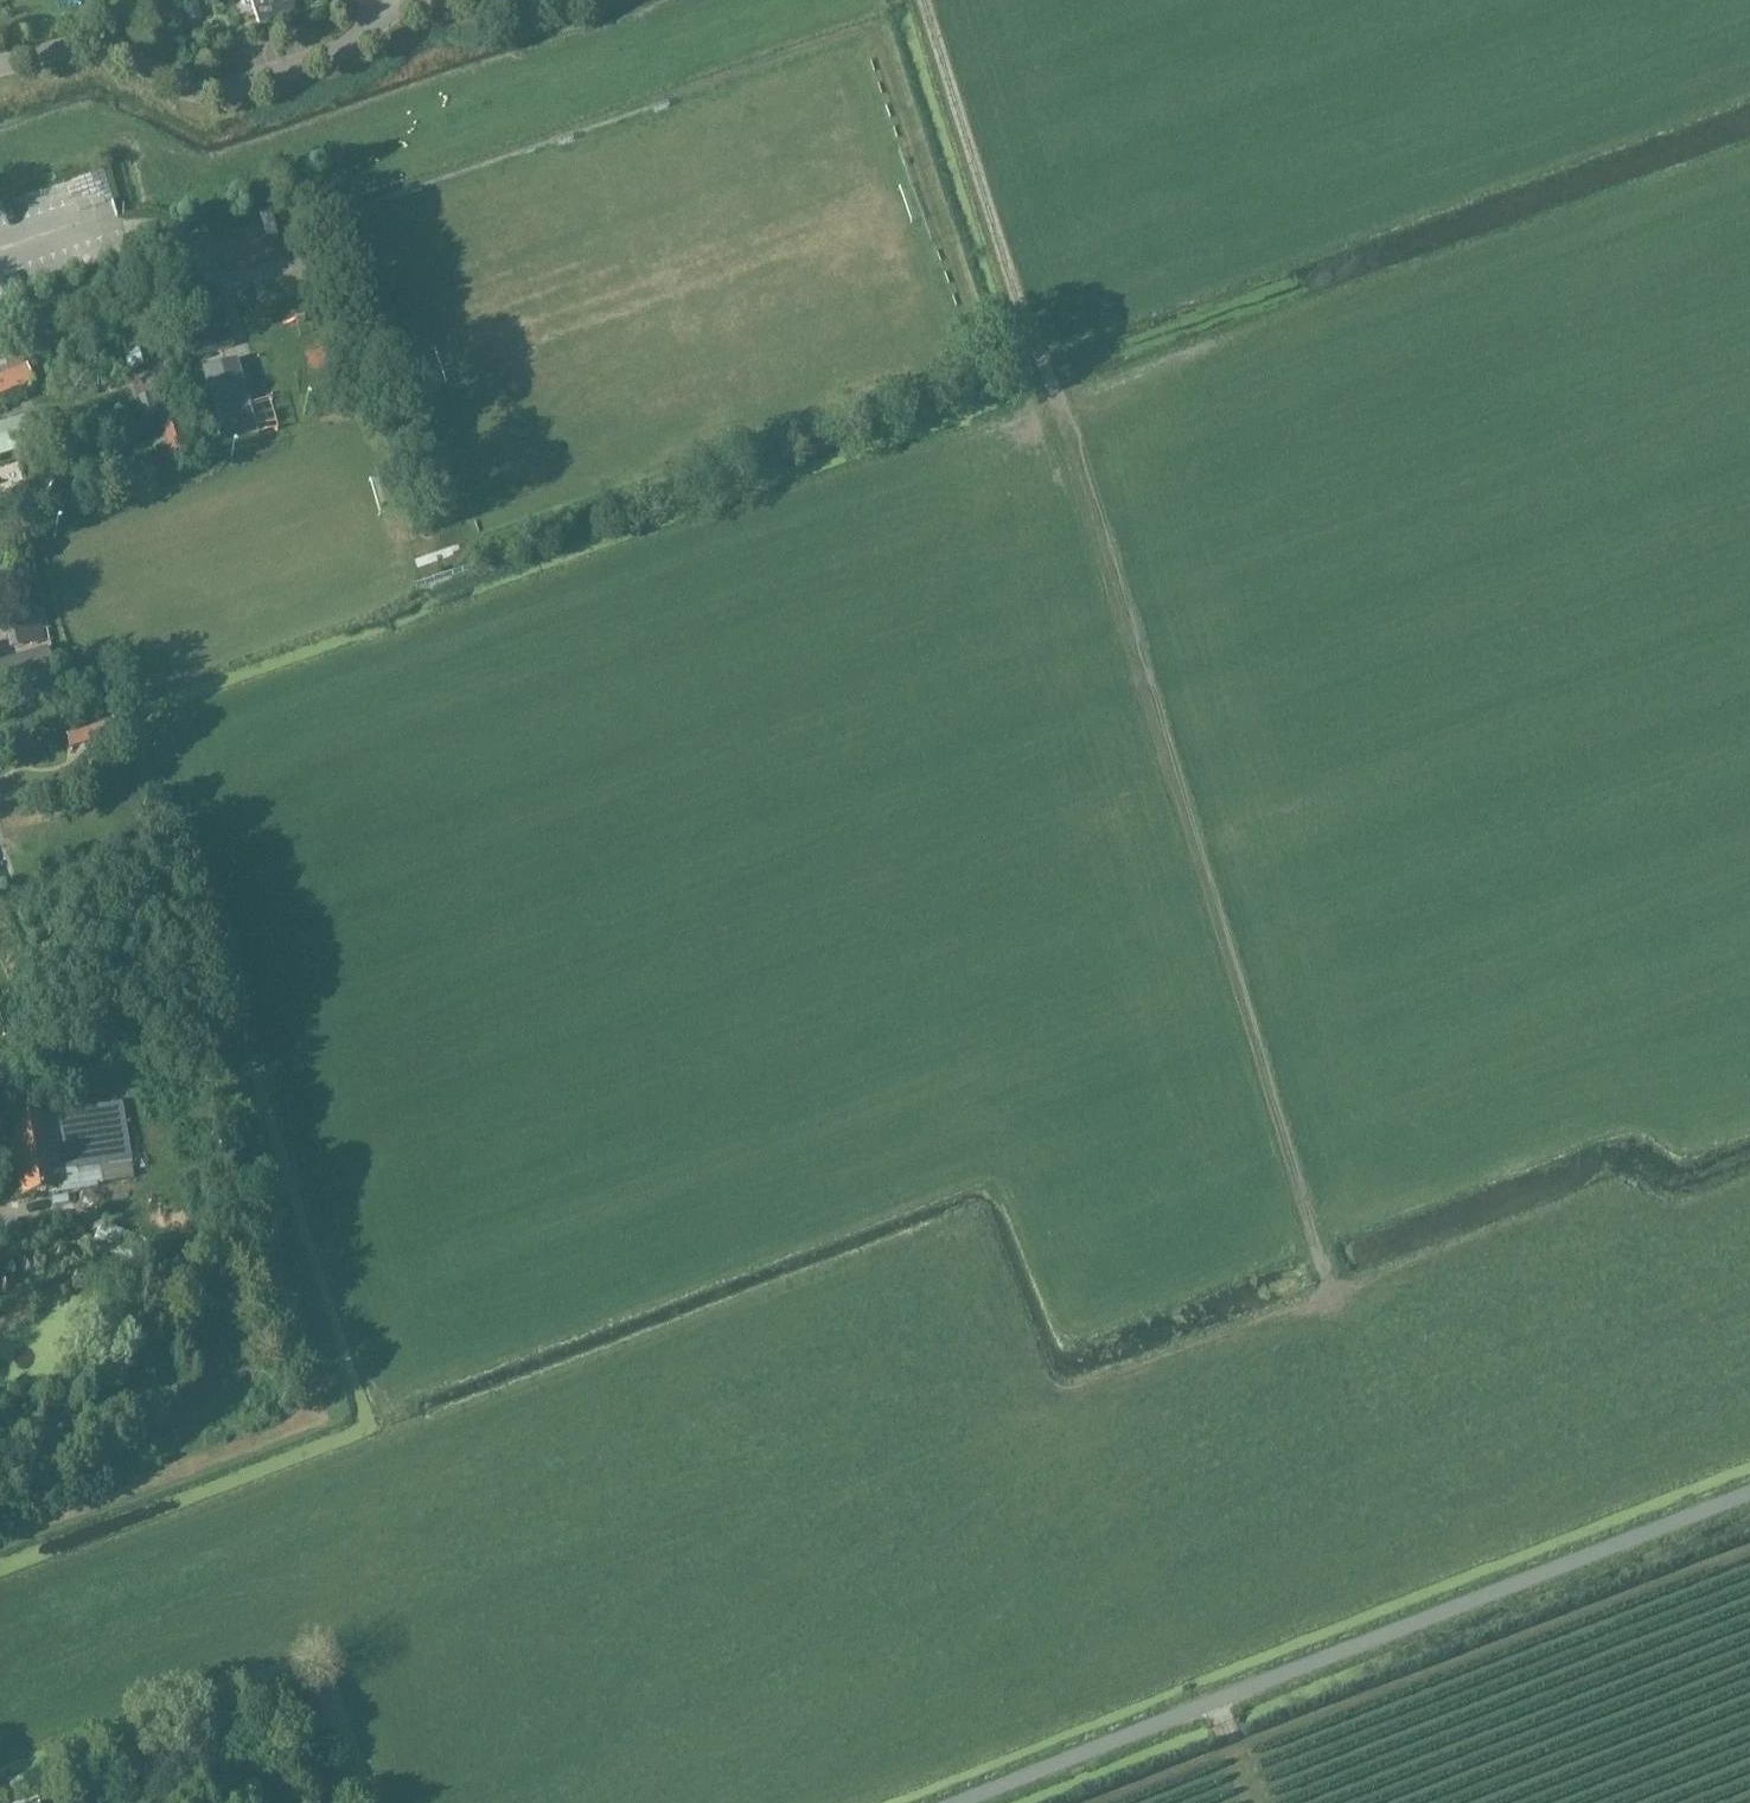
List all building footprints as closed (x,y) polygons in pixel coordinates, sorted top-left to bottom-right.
[(258,26),(287,17),(283,3),(292,0),(249,0),(258,26)] [(208,249),(251,243),(249,223),(205,228),(208,249)] [(262,255),(266,273),(247,277),(251,292),(287,283),(279,251),(262,255)] [(195,361),(234,349),(217,286),(177,297),(195,361)] [(213,417),(250,406),(237,361),(201,372),(213,417)] [(152,394),(138,399),(145,421),(159,417),(152,394)] [(46,442),(38,415),(0,425),(0,455),(46,442)] [(0,663),(0,697),(56,681),(47,650),(0,663)] [(84,728),(89,744),(116,735),(111,719),(84,728)] [(7,1123),(11,1152),(19,1199),(134,1179),(120,1104),(49,1115),(7,1123)]
